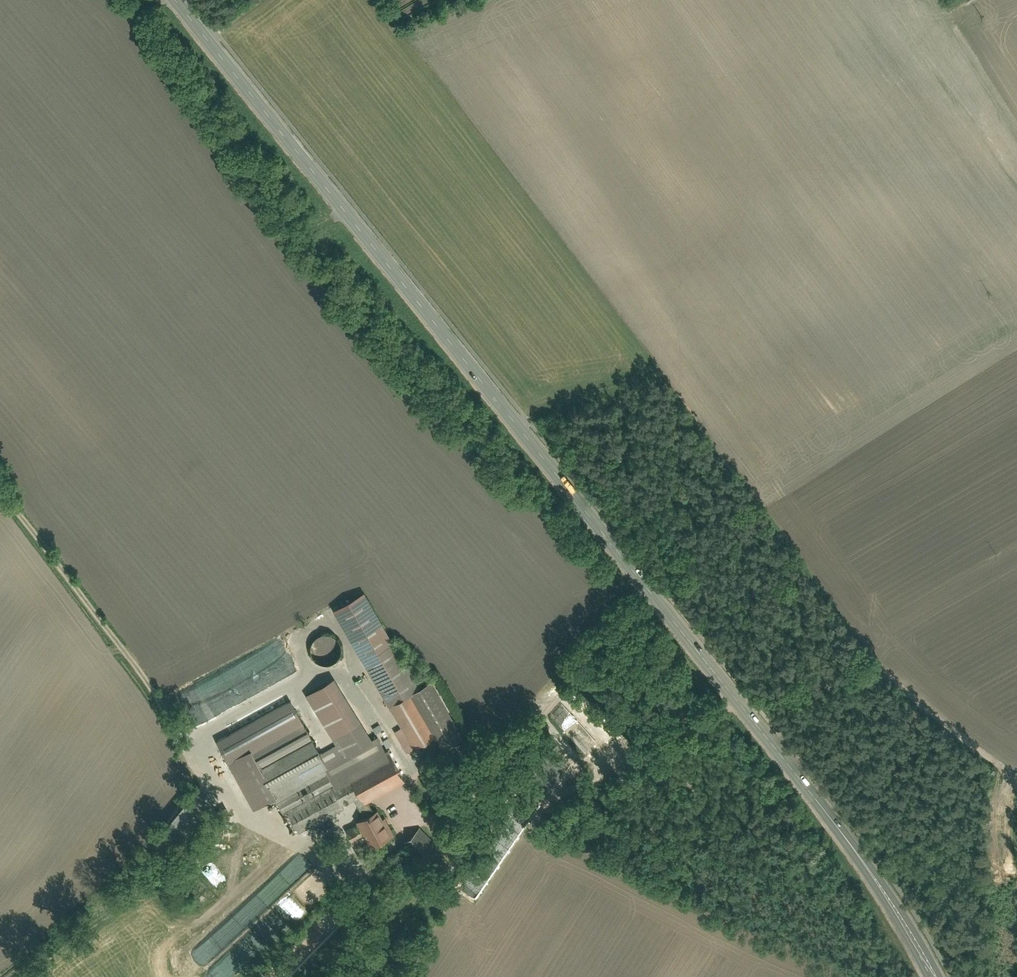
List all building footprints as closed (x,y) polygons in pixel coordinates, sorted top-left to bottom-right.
[(417,682),(366,591),(335,608),(411,744),(432,732),(439,745),(461,733),(429,676),(417,682)] [(338,638),(335,632),(331,630),(324,628),(318,630),(314,633),(311,638),(310,644),(311,650),(314,654),(319,657),(325,658),(330,657),(335,653),(338,649),(339,643),(338,638)] [(363,721),(337,677),(308,694),(334,738),(363,721)] [(363,721),(334,738),(337,745),(323,753),(293,696),(215,739),(254,810),(278,797),(285,810),(288,808),(301,831),(345,806),(343,804),(362,793),(367,802),(408,780),(379,735),(374,739),(363,721)] [(190,794),(167,825),(171,828),(173,825),(185,834),(203,810),(193,802),(196,798),(190,794)] [(380,813),(376,804),(354,815),(368,843),(394,829),(384,811),(380,813)] [(418,820),(401,837),(420,855),(436,839),(418,820)]
